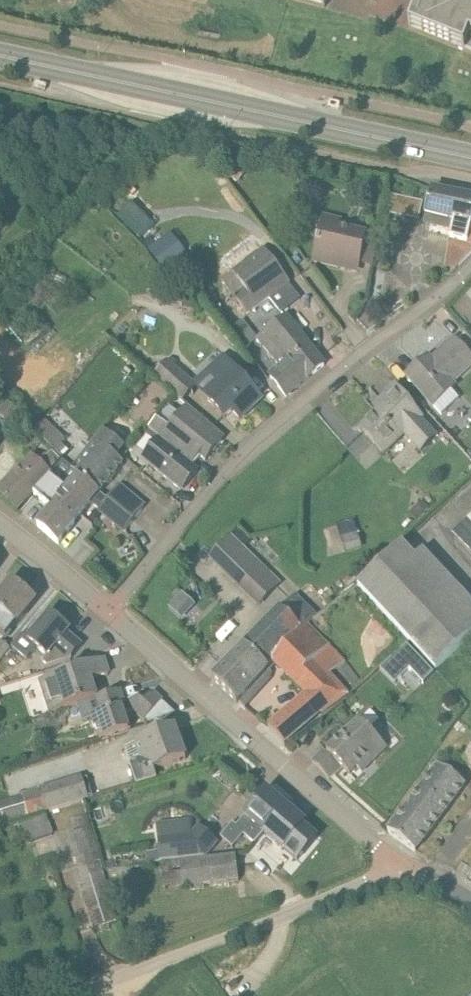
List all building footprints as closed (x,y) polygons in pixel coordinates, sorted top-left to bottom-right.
[(409,28),(470,53),(470,0),(420,0),(409,28)] [(240,164),(230,174),(238,181),(248,172),(240,164)] [(368,187),(361,193),(370,203),(377,196),(368,187)] [(454,269),(470,252),(470,198),(432,190),(427,213),(456,220),(452,240),(455,241),(448,247),(444,266),(454,269)] [(130,202),(117,216),(140,239),(154,225),(130,202)] [(359,265),(366,234),(338,228),(337,235),(320,232),(314,261),(338,267),(339,263),(342,261),(359,265)] [(165,267),(184,252),(176,242),(157,255),(165,267)] [(198,273),(201,263),(193,260),(190,271),(198,273)] [(277,264),(234,297),(247,313),(290,281),(277,264)] [(270,379),(286,397),(324,365),(288,317),(258,340),(282,369),(270,379)] [(53,328),(47,321),(40,326),(46,333),(53,328)] [(407,377),(434,407),(456,386),(452,382),(470,364),(470,357),(454,339),(431,360),(429,357),(407,377)] [(181,401),(196,384),(168,360),(153,377),(181,401)] [(240,419),(263,398),(237,371),(208,399),(225,417),(232,410),(240,419)] [(361,428),(375,442),(384,452),(403,435),(420,452),(437,436),(422,420),(423,419),(395,388),(381,400),(386,405),(361,428)] [(0,411),(0,414),(10,423),(17,415),(15,413),(17,411),(7,403),(0,411)] [(158,420),(150,428),(150,429),(162,439),(192,464),(200,455),(206,460),(224,437),(187,403),(179,413),(169,404),(157,419),(158,420)] [(52,449),(63,459),(70,452),(60,443),(66,437),(48,421),(36,433),(52,449)] [(192,464),(162,439),(150,429),(145,434),(157,444),(144,459),(181,490),(198,469),(192,464)] [(124,446),(104,430),(79,462),(86,469),(81,474),(80,476),(99,492),(123,462),(115,456),(124,446)] [(33,492),(63,459),(54,450),(52,449),(39,464),(30,455),(0,490),(0,494),(17,509),(33,492)] [(63,459),(33,492),(51,510),(38,525),(58,543),(82,513),(62,497),(67,490),(61,485),(74,469),(63,460),(63,459)] [(81,474),(74,469),(61,485),(67,490),(62,497),(82,513),(92,501),(100,508),(99,510),(125,531),(134,520),(108,499),(99,492),(80,476),(81,474)] [(134,520),(144,507),(145,506),(119,485),(108,499),(134,520)] [(423,502),(411,514),(418,521),(430,509),(423,502)] [(359,534),(342,538),(345,551),(362,546),(359,534)] [(459,547),(470,559),(470,536),(459,547)] [(234,537),(213,558),(260,602),(280,583),(234,537)] [(6,635),(17,622),(18,622),(36,601),(22,589),(24,587),(17,581),(15,583),(11,580),(0,594),(0,630),(6,635)] [(184,590),(171,604),(185,617),(198,603),(184,590)] [(264,670),(273,661),(308,625),(315,618),(294,596),(254,637),(231,660),(214,678),(212,679),(237,702),(267,673),(264,670)] [(46,656),(42,661),(48,665),(72,658),(82,646),(66,633),(70,629),(50,613),(28,639),(22,634),(12,646),(26,659),(32,652),(36,648),(46,656)] [(308,625),(273,661),(304,698),(269,727),(285,744),(348,692),(330,674),(344,661),(308,625)] [(8,650),(0,643),(0,661),(8,650)] [(433,672),(407,646),(381,672),(393,684),(409,668),(423,681),(433,672)] [(48,713),(96,698),(91,680),(109,674),(104,658),(37,682),(48,713)] [(120,692),(97,700),(95,700),(101,715),(94,717),(102,739),(127,730),(121,712),(131,708),(145,719),(162,701),(152,692),(143,701),(139,697),(123,702),(120,692)] [(327,752),(350,774),(367,757),(373,764),(387,750),(357,722),(327,752)] [(175,727),(156,734),(135,742),(140,758),(130,763),(137,783),(156,777),(154,769),(186,757),(175,727)] [(470,768),(470,751),(463,761),(470,768)] [(416,852),(416,851),(465,783),(437,764),(388,831),(416,852)] [(0,802),(0,822),(28,814),(28,816),(45,810),(87,798),(81,777),(39,790),(0,802)] [(233,847),(244,834),(244,833),(255,842),(286,806),(267,790),(237,826),(233,822),(220,836),(233,847)] [(109,818),(105,803),(89,808),(94,823),(109,818)] [(286,806),(255,842),(274,859),(283,848),(305,823),(286,806)] [(47,815),(21,823),(28,842),(53,834),(47,815)] [(74,832),(69,834),(79,867),(75,868),(94,930),(118,923),(86,815),(70,820),(74,832)] [(171,856),(172,861),(213,856),(208,846),(216,842),(207,823),(171,841),(177,853),(171,856)] [(213,857),(213,856),(172,861),(161,862),(164,888),(239,880),(236,855),(213,857)]
